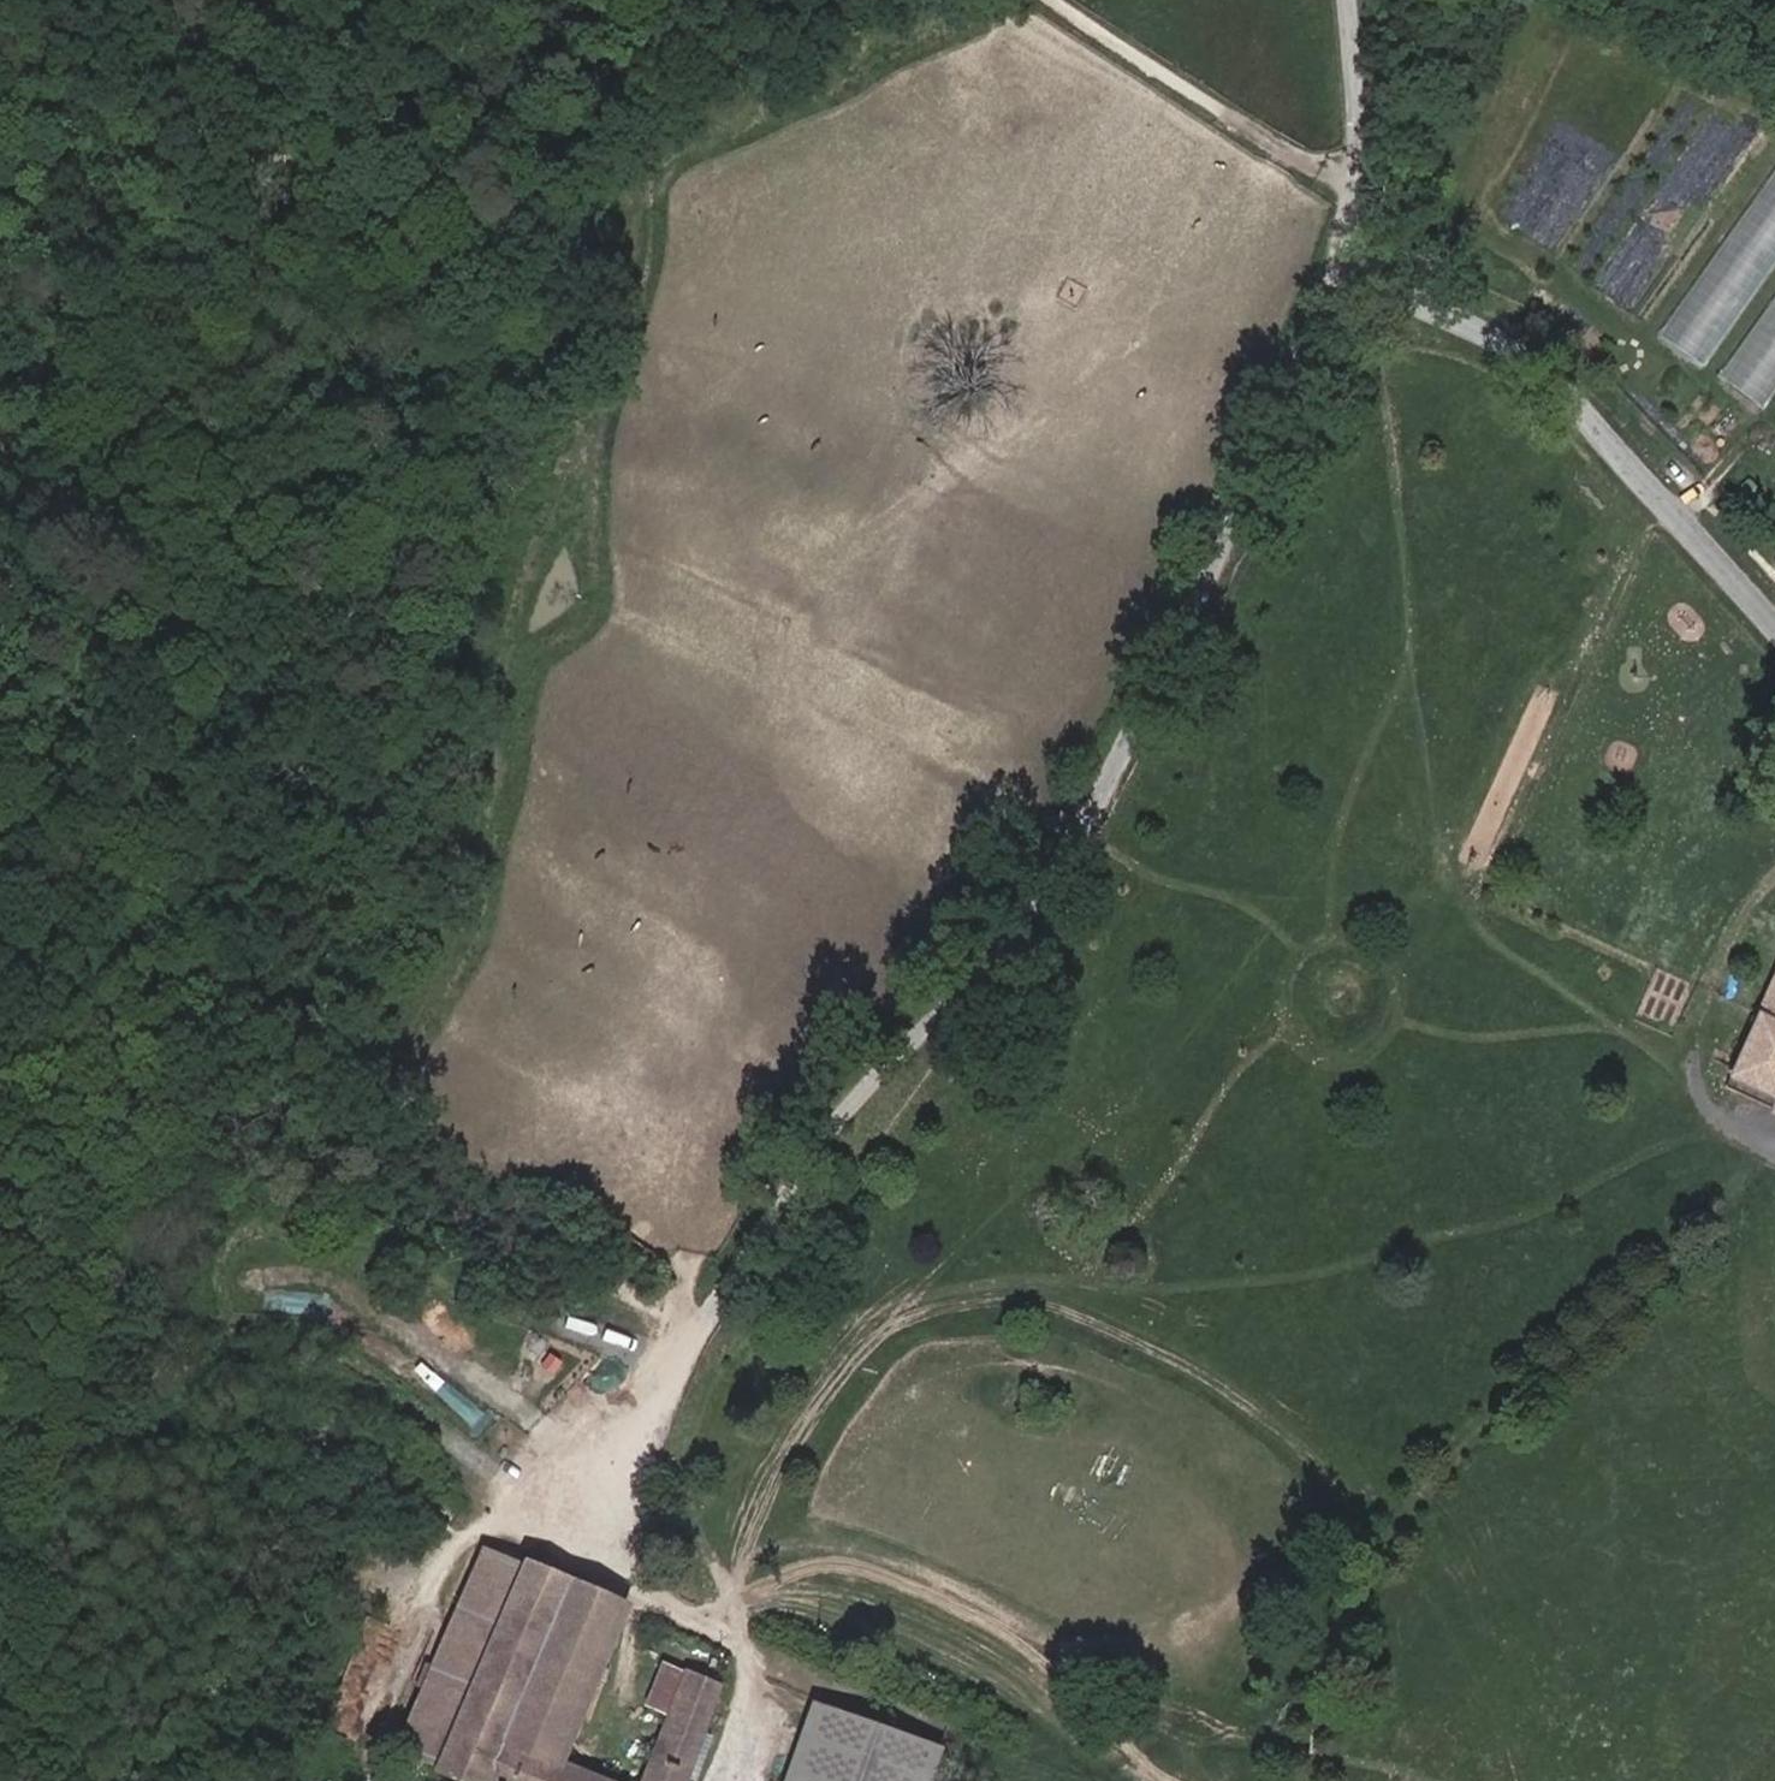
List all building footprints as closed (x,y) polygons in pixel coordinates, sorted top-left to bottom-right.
[(1710,367),(1774,271),(1774,172),(1665,337),(1710,367)] [(1726,384),(1770,412),(1774,404),(1774,308),(1726,384)] [(1758,1012),(1729,1077),(1774,1100),(1774,974),(1758,1012)] [(623,1608),(484,1551),(396,1751),(471,1780),(605,1780),(558,1762),(623,1608)] [(667,1716),(684,1673),(660,1662),(642,1707),(667,1716)] [(723,1688),(684,1673),(667,1716),(641,1780),(687,1780),(723,1688)] [(940,1747),(812,1702),(784,1780),(928,1780),(940,1747)]
